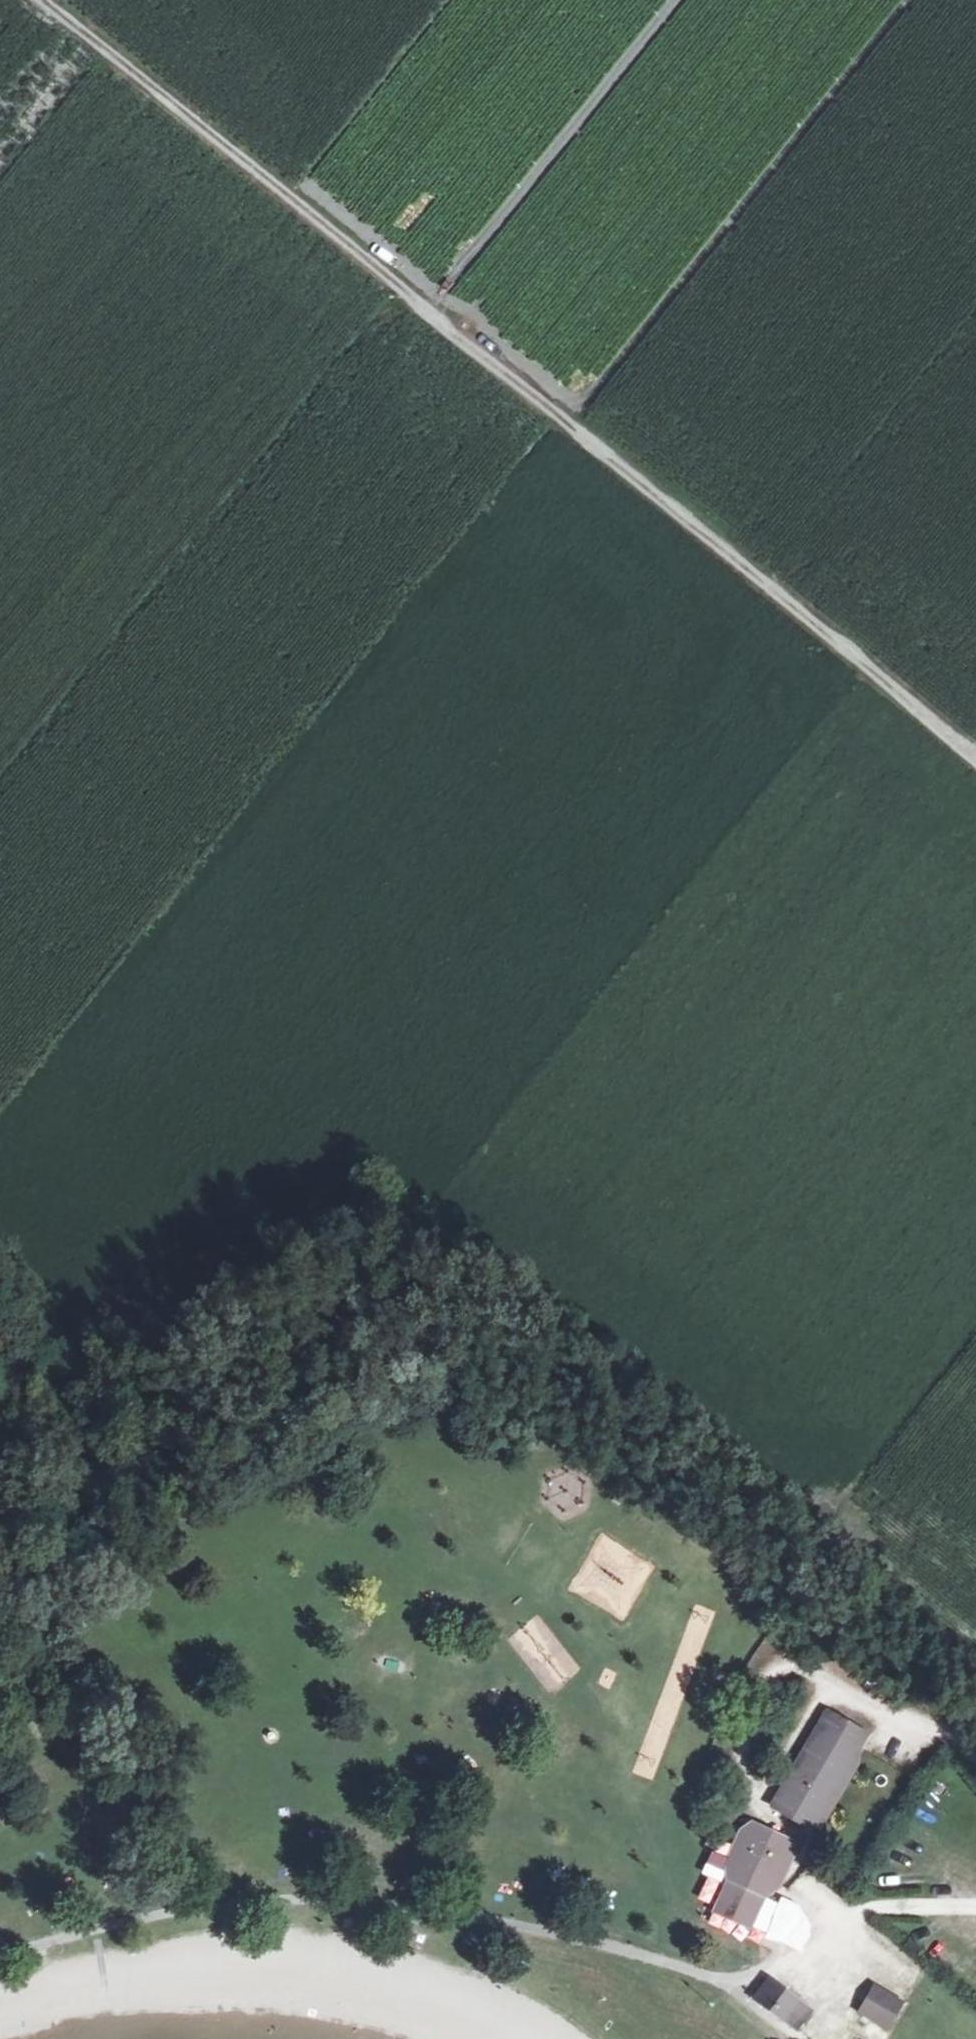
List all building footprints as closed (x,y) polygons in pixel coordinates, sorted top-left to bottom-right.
[(563,1469),(546,1496),(571,1512),(588,1485),(563,1469)] [(628,1618),(652,1560),(594,1537),(571,1594),(628,1618)] [(541,1614),(508,1636),(547,1695),(580,1673),(541,1614)] [(831,1713),(815,1739),(852,1760),(867,1734),(831,1713)] [(852,1760),(815,1739),(775,1808),(811,1830),(852,1760)] [(858,1764),(852,1760),(811,1830),(817,1833),(858,1764)] [(777,1866),(784,1869),(791,1855),(790,1841),(754,1825),(743,1833),(741,1839),(747,1842),(750,1836),(753,1837),(756,1830),(768,1836),(771,1839),(774,1847),(784,1851),(777,1866)] [(771,1839),(768,1836),(756,1830),(753,1837),(750,1836),(747,1842),(741,1839),(739,1838),(734,1848),(728,1862),(731,1863),(727,1871),(734,1875),(737,1876),(737,1877),(762,1889),(767,1880),(777,1884),(784,1869),(777,1866),(784,1851),(774,1847),(771,1839)] [(767,1880),(762,1889),(737,1877),(737,1876),(734,1875),(718,1911),(749,1926),(763,1894),(777,1884),(767,1880)] [(769,1980),(758,1995),(781,2012),(778,2016),(783,2020),(787,2014),(790,2016),(796,2007),(789,2003),(793,1998),(769,1980)] [(901,2002),(874,1987),(860,2014),(887,2028),(901,2002)] [(755,1999),(778,2016),(781,2012),(758,1995),(755,1999)] [(789,2003),(796,2007),(800,2002),(793,1998),(789,2003)]
